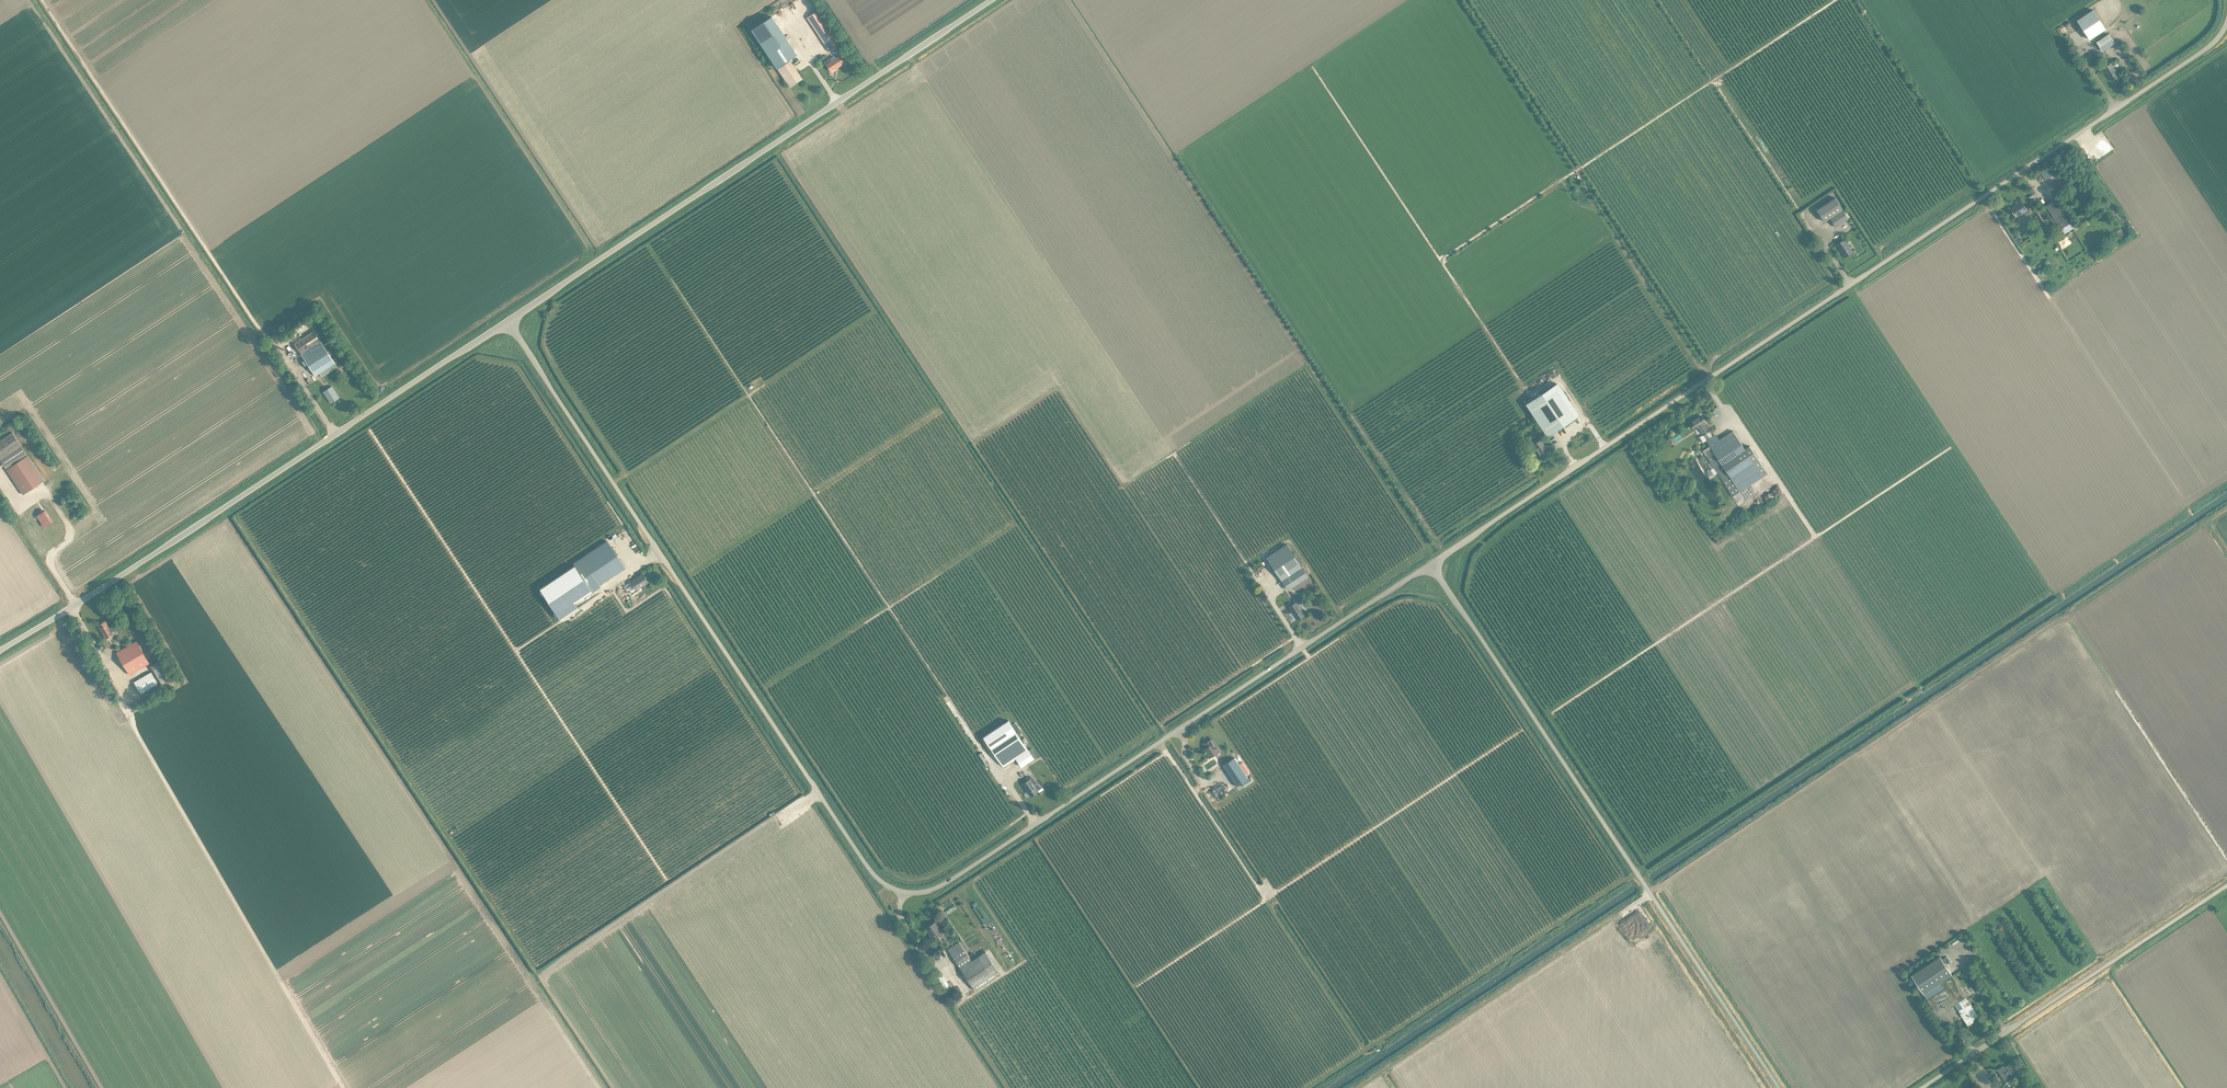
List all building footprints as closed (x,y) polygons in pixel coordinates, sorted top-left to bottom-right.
[(2090,39),(2105,29),(2092,10),(2077,20),(2090,39)] [(829,52),(840,44),(818,11),(807,18),(829,52)] [(797,55),(772,17),(752,30),(777,68),(797,55)] [(2102,51),(2114,43),(2109,34),(2096,42),(2102,51)] [(833,59),(832,57),(828,60),(829,62),(826,64),(831,72),(844,63),(839,56),(833,59)] [(2111,81),(2119,75),(2111,63),(2103,69),(2111,81)] [(1825,221),(1830,218),(1842,210),(1843,209),(1835,197),(1817,209),(1825,221)] [(2069,223),(2056,203),(2054,200),(2045,206),(2061,229),(2069,223)] [(2021,201),(2018,203),(2015,204),(2016,205),(2010,209),(2012,212),(2013,213),(2016,217),(2023,213),(2025,216),(2031,212),(2027,206),(2025,207),(2021,201)] [(1830,218),(1836,227),(1848,219),(1842,210),(1830,218)] [(1845,257),(1852,252),(1844,240),(1837,245),(1845,257)] [(313,331),(294,343),(301,354),(320,342),(313,331)] [(320,342),(301,354),(315,376),(319,373),(334,363),(320,342)] [(319,373),(322,378),(337,368),(334,363),(319,373)] [(330,403),(339,398),(331,386),(323,392),(330,403)] [(1547,436),(1574,418),(1553,386),(1525,404),(1547,436)] [(1696,410),(1685,418),(1687,420),(1698,412),(1696,410)] [(1703,435),(1706,433),(1709,431),(1704,423),(1705,423),(1700,415),(1690,422),(1695,430),(1698,428),(1703,435)] [(1706,440),(1710,446),(1722,464),(1745,449),(1733,431),(1719,440),(1718,437),(1713,440),(1711,437),(1710,438),(1706,433),(1703,435),(1707,440),(1706,440)] [(21,446),(12,433),(0,441),(0,460),(21,446)] [(1541,458),(1549,453),(1540,440),(1531,446),(1534,450),(1536,449),(1541,457),(1541,458)] [(21,446),(0,460),(5,468),(26,454),(21,446)] [(1740,491),(1731,478),(1722,464),(1710,446),(1703,451),(1724,482),(1733,496),(1740,491)] [(1722,464),(1731,478),(1759,460),(1749,446),(1745,449),(1722,464)] [(1702,461),(1706,460),(1700,449),(1697,451),(1702,461)] [(44,481),(27,456),(6,470),(23,495),(44,481)] [(1731,478),(1740,491),(1768,473),(1759,460),(1731,478)] [(44,527),(52,522),(45,511),(37,516),(44,527)] [(607,541),(581,558),(573,563),(574,566),(591,591),(592,592),(600,586),(599,585),(625,568),(607,541)] [(1266,557),(1271,564),(1290,551),(1286,543),(1266,557)] [(636,544),(630,548),(637,557),(642,553),(636,544)] [(1282,581),(1302,568),(1290,551),(1271,564),(1282,581)] [(574,566),(539,589),(560,620),(577,608),(573,603),(591,591),(574,566)] [(1302,568),(1282,581),(1288,590),(1308,577),(1302,568)] [(636,590),(647,582),(642,574),(631,581),(636,590)] [(1297,603),(1302,600),(1300,595),(1293,600),(1295,603),(1288,607),(1296,620),(1304,615),(1297,603)] [(106,639),(113,634),(105,621),(97,625),(105,639),(99,643),(103,649),(110,645),(106,639)] [(129,675),(149,663),(136,641),(116,653),(129,675)] [(150,667),(160,683),(161,686),(173,679),(162,660),(150,667)] [(140,694),(158,684),(151,672),(134,682),(140,694)] [(983,736),(992,749),(1017,733),(1008,720),(983,736)] [(1003,766),(1016,758),(1028,750),(1017,733),(992,749),(1003,766)] [(1219,751),(1211,739),(1207,742),(1207,741),(1203,743),(1206,748),(1203,750),(1209,758),(1219,751)] [(1016,758),(1022,767),(1034,759),(1028,750),(1016,758)] [(1236,786),(1248,778),(1234,758),(1222,765),(1236,786)] [(1030,796),(1038,791),(1030,779),(1022,784),(1030,796)] [(940,936),(944,934),(936,922),(938,920),(926,928),(931,936),(937,932),(940,936)] [(959,942),(948,949),(960,968),(972,961),(959,942)] [(986,952),(972,961),(960,968),(975,990),(1000,974),(986,952)] [(1911,975),(1923,994),(1952,975),(1940,956),(1911,975)] [(1952,975),(1923,994),(1935,1011),(1944,1005),(1947,1009),(1958,1001),(1965,997),(1966,996),(1952,975)] [(1978,1016),(1965,997),(1958,1001),(1964,1011),(1965,1010),(1967,1012),(1961,1016),(1968,1026),(1974,1021),(1973,1020),(1978,1016)] [(1997,1070),(2006,1083),(2012,1079),(2011,1077),(2017,1074),(2010,1063),(2004,1067),(2003,1066),(1997,1070)]
